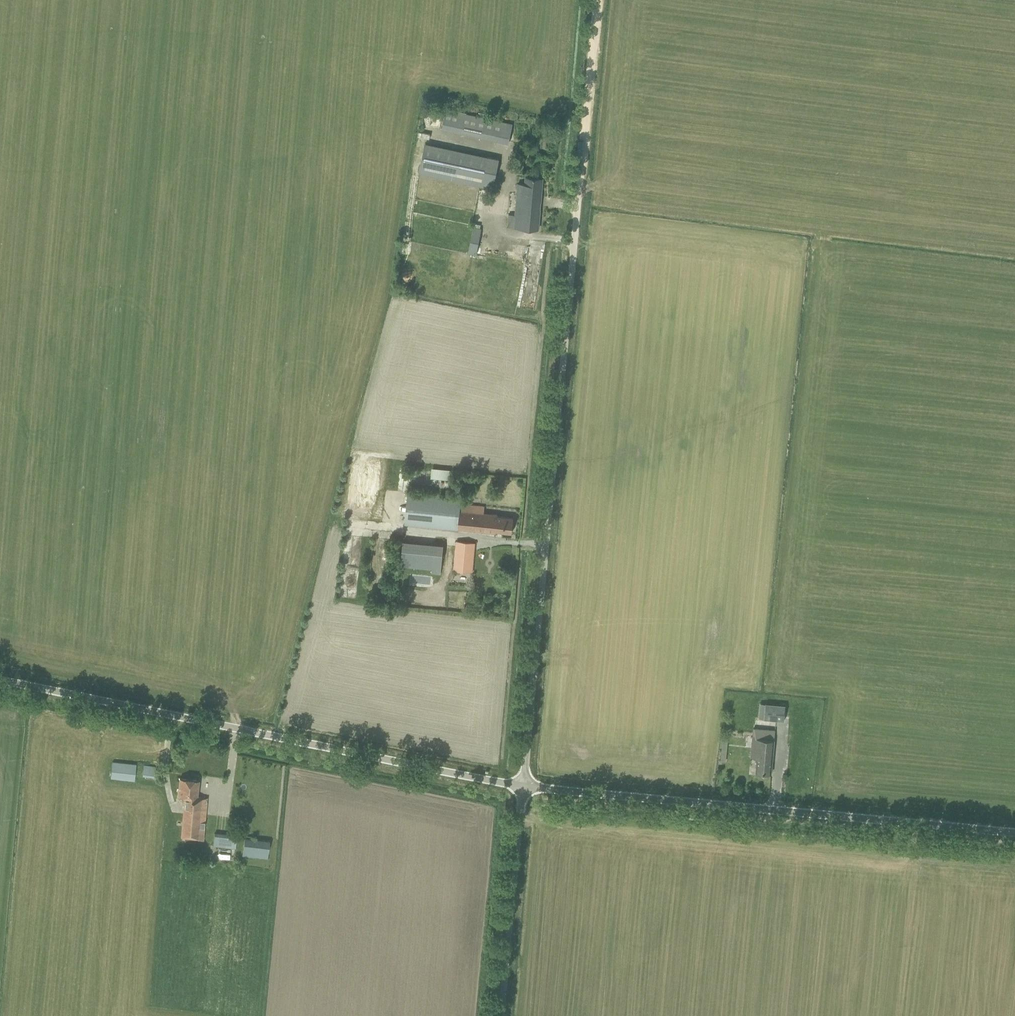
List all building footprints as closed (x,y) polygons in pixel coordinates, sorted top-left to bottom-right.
[(444,116),(442,128),(509,143),(513,123),(446,109),(445,112),(433,109),(432,113),(444,116)] [(498,159),(426,143),(420,172),(492,187),(498,159)] [(506,226),(528,228),(538,229),(543,178),(525,176),(525,183),(516,182),(514,214),(507,214),(506,226)] [(474,225),(469,252),(478,253),(479,246),(483,227),(481,227),(482,224),(475,223),(475,225),(474,225)] [(431,478),(449,480),(450,470),(432,469),(431,478)] [(514,518),(504,516),(497,516),(497,515),(483,514),(484,507),(459,505),(460,498),(407,493),(403,525),(457,531),(457,529),(495,533),(495,531),(512,532),(514,518)] [(402,541),(401,566),(431,568),(431,573),(442,573),(443,544),(402,541)] [(475,542),(465,541),(456,541),(453,570),(472,572),(475,542)] [(386,600),(386,591),(379,590),(378,600),(386,600)] [(764,719),(784,721),(786,705),(766,703),(764,719)] [(775,730),(753,728),(751,757),(757,758),(756,771),(771,772),(775,730)] [(112,762),(111,778),(135,781),(136,764),(112,762)] [(144,765),(142,777),(158,779),(160,767),(144,765)] [(202,841),(206,808),(207,798),(197,797),(199,780),(180,778),(178,796),(186,797),(181,838),(202,841)] [(236,847),(237,835),(214,834),(213,846),(236,847)] [(242,856),(268,858),(269,840),(244,838),(242,856)]
